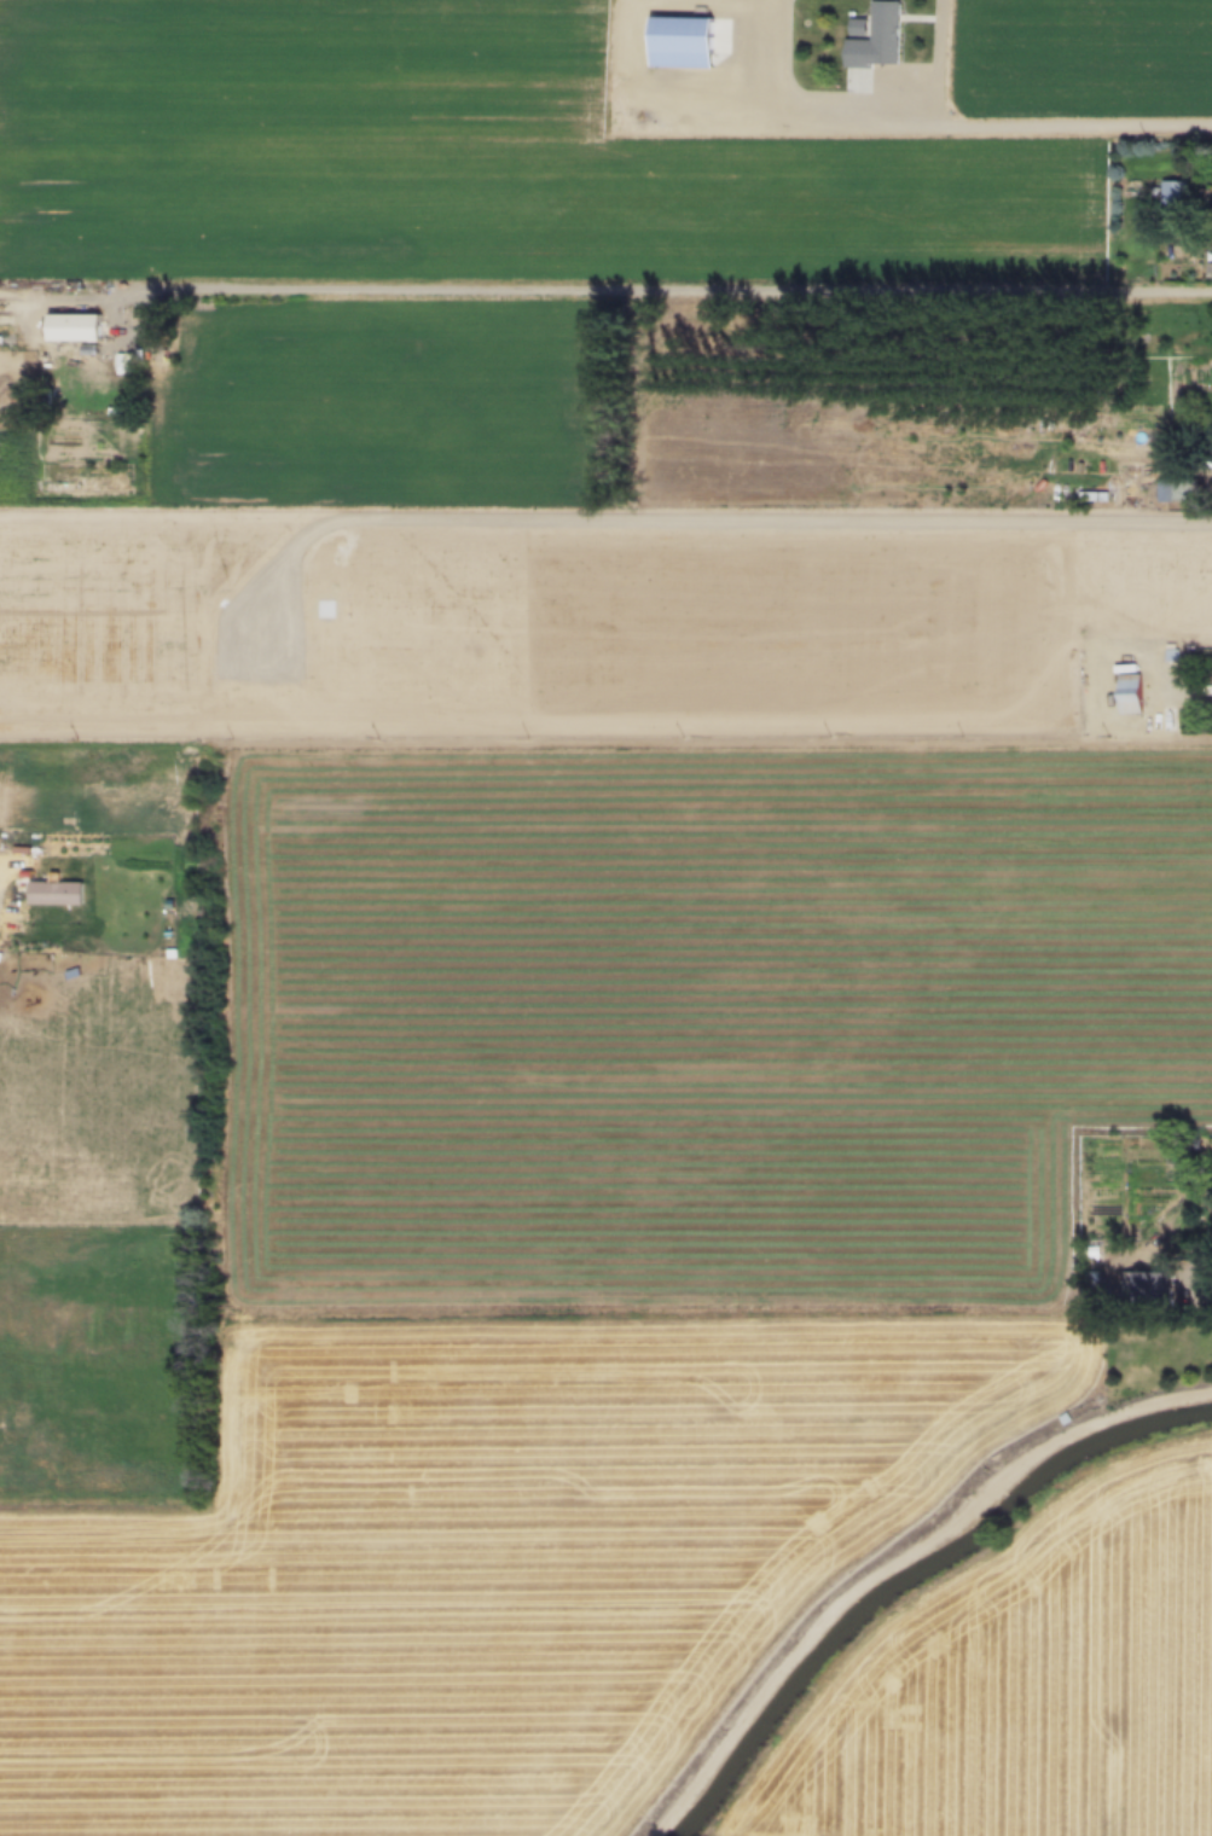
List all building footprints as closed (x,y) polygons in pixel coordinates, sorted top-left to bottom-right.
[(895,0),(868,0),(868,39),(841,39),(840,65),(895,65),(895,0)] [(645,66),(707,66),(707,18),(645,18),(645,66)] [(1183,180),(1158,180),(1158,204),(1183,204),(1183,180)] [(105,342),(105,314),(52,314),(52,342),(105,342)] [(1195,478),(1154,478),(1154,501),(1195,501),(1195,478)] [(1201,668),(1201,685),(1211,685),(1211,668),(1201,668)] [(1138,713),(1138,672),(1114,672),(1114,713),(1138,713)] [(1120,1269),(1119,1303),(1166,1305),(1166,1271),(1120,1269)]
